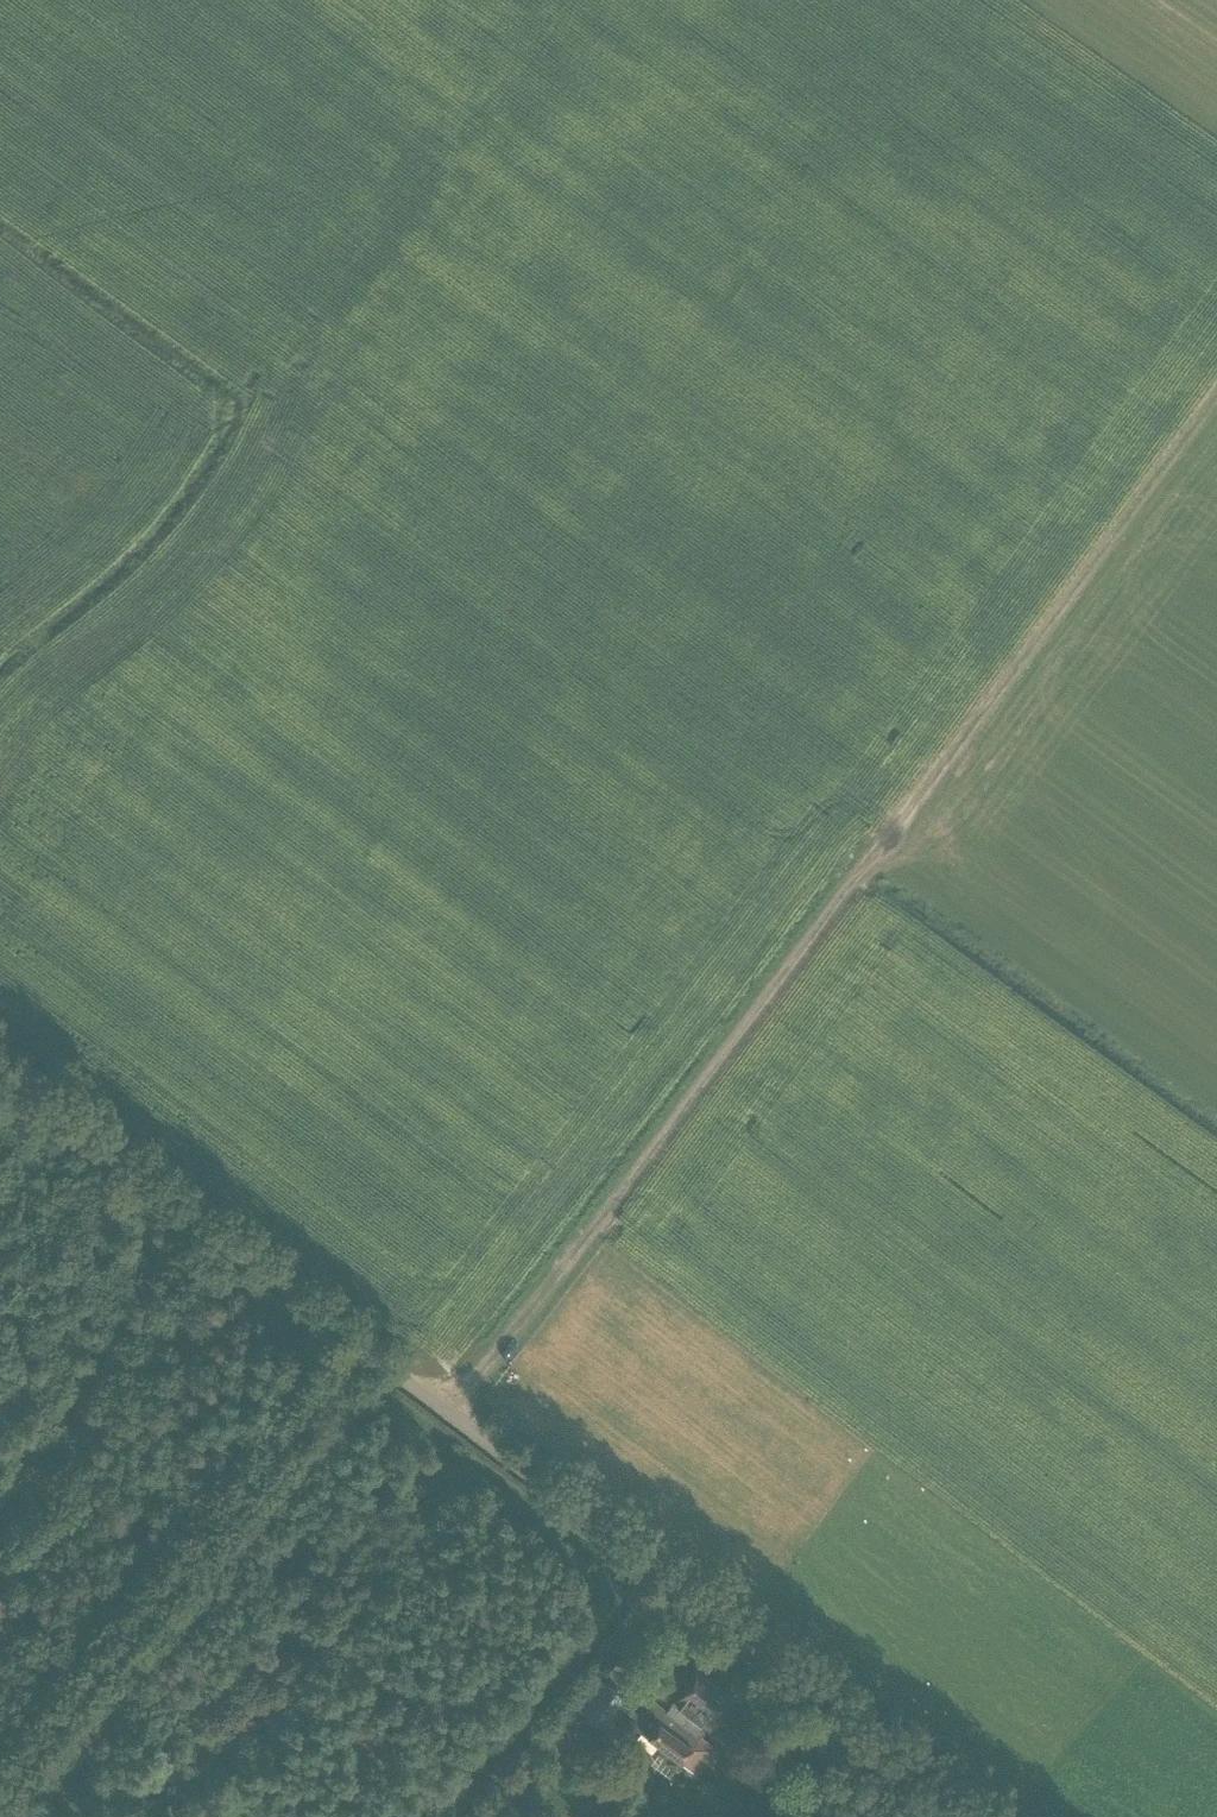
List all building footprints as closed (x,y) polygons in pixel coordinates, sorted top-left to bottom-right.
[(707,1730),(708,1731),(733,1698),(696,1670),(671,1703),(673,1704),(667,1712),(651,1699),(632,1725),(633,1726),(628,1734),(636,1740),(642,1733),(688,1768),(682,1775),(691,1781),(697,1774),(698,1775),(717,1750),(701,1737),(707,1730)]
